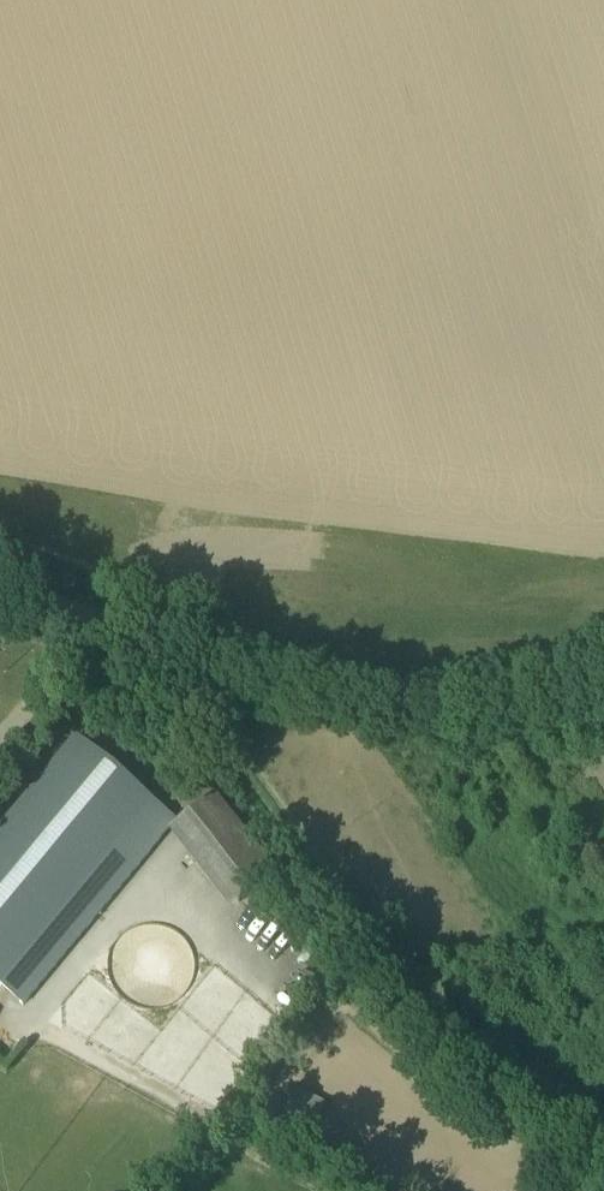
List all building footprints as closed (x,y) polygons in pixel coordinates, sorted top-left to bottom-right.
[(77,736),(0,828),(0,986),(22,1005),(176,820),(77,736)] [(177,826),(238,904),(285,865),(224,789),(177,826)]
